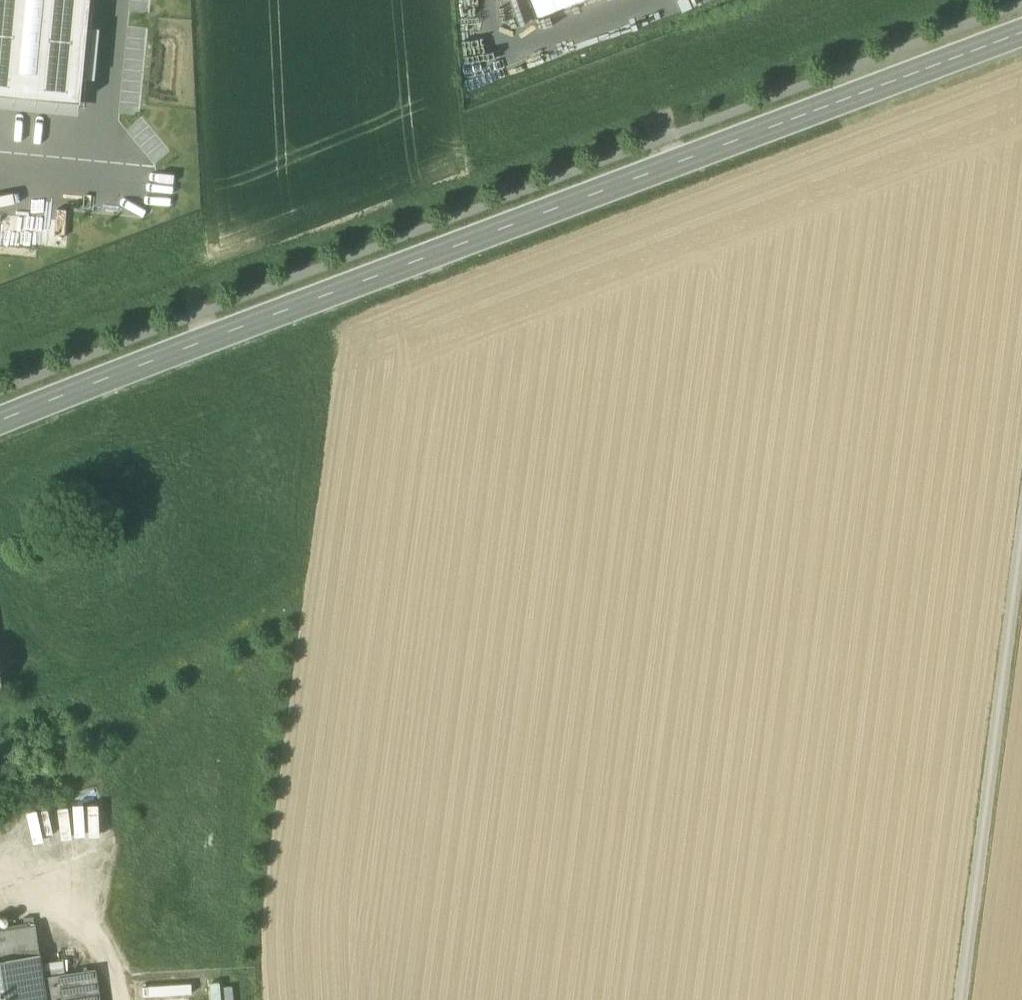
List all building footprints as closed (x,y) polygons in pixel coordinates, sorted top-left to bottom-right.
[(80,103),(82,79),(87,28),(90,0),(0,0),(0,96),(80,103)] [(537,17),(581,0),(531,0),(537,17)] [(95,80),(99,29),(87,28),(82,79),(95,80)] [(78,116),(80,103),(0,96),(0,108),(78,116)] [(62,248),(65,222),(0,216),(0,242),(62,248)] [(43,977),(42,967),(35,926),(0,932),(0,999),(46,999),(43,977)] [(42,967),(43,977),(63,975),(62,964),(42,967)] [(63,975),(43,977),(46,999),(100,999),(95,970),(63,975)]
